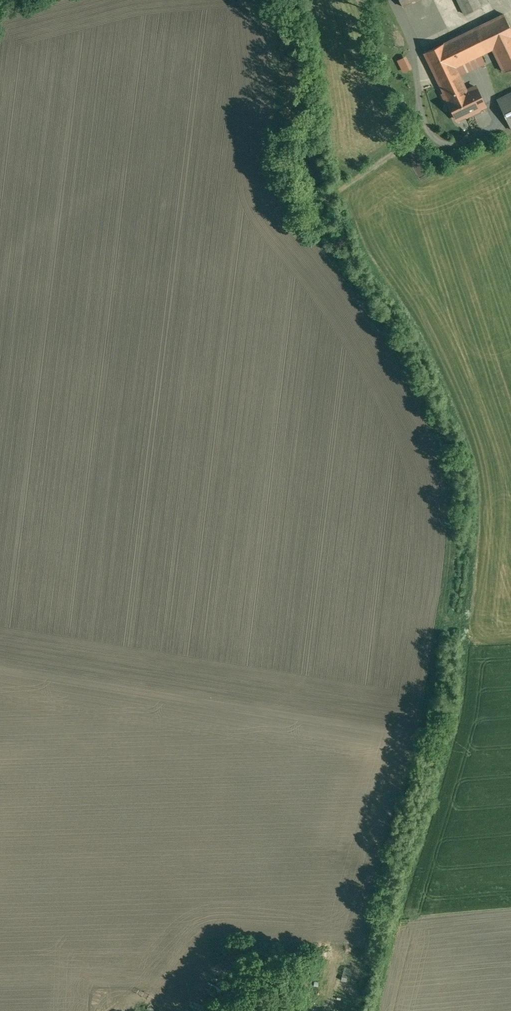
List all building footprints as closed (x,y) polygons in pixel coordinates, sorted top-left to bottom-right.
[(466,15),(480,9),(476,0),(459,0),(466,15)] [(479,27),(504,73),(510,69),(510,29),(503,14),(479,27)] [(484,50),(473,29),(424,53),(435,75),(484,50)] [(400,60),(406,73),(414,68),(409,56),(400,60)] [(436,76),(458,121),(478,111),(456,67),(436,76)] [(498,99),(510,123),(510,92),(498,99)]
